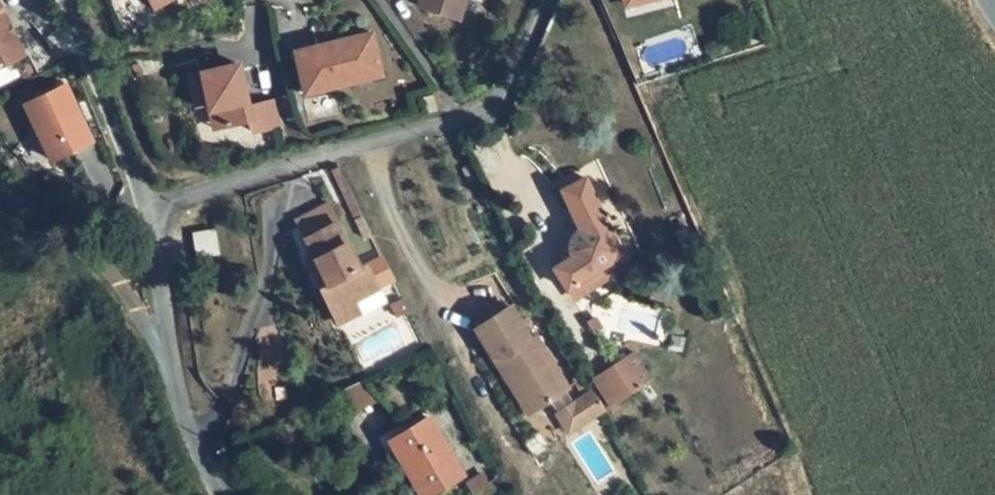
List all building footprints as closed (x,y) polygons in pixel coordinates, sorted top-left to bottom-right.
[(30,54),(5,0),(0,0),(0,68),(30,54)] [(156,13),(179,0),(149,0),(156,13)] [(473,0),(430,0),(428,7),(467,18),(473,0)] [(301,56),(312,97),(360,82),(356,70),(382,62),(372,34),(301,56)] [(360,82),(385,74),(382,62),(356,70),(360,82)] [(199,107),(209,104),(218,101),(229,132),(256,124),(260,137),(289,129),(286,102),(254,111),(241,68),(192,83),(199,107)] [(99,140),(72,83),(35,101),(46,126),(43,127),(58,159),(99,140)] [(424,99),(427,115),(441,112),(436,95),(424,99)] [(229,132),(218,101),(209,104),(218,134),(229,132)] [(608,265),(614,274),(628,265),(580,180),(558,193),(582,238),(574,244),(577,254),(556,270),(572,292),(608,265)] [(321,265),(310,268),(322,291),(331,286),(344,313),(351,328),(387,311),(366,268),(358,271),(326,206),(299,219),(314,251),(321,265)] [(224,259),(217,233),(192,239),(200,265),(224,259)] [(314,251),(304,256),(310,268),(321,265),(314,251)] [(614,274),(608,265),(572,292),(578,302),(614,274)] [(329,319),(344,313),(331,286),(322,291),(317,293),(329,319)] [(474,326),(509,385),(516,382),(523,395),(527,393),(542,398),(544,401),(564,389),(534,337),(529,340),(509,306),(474,326)] [(630,353),(646,383),(659,374),(643,345),(630,353)] [(601,372),(618,400),(646,383),(630,353),(601,372)] [(352,388),(366,410),(387,397),(369,377),(352,388)] [(509,385),(525,412),(544,401),(542,398),(527,393),(523,395),(516,382),(509,385)] [(591,393),(554,415),(564,432),(601,410),(591,393)] [(389,430),(410,469),(424,494),(428,494),(465,475),(429,409),(389,430)] [(389,430),(383,434),(403,472),(410,469),(389,430)] [(472,494),(488,484),(482,474),(465,484),(472,494)]
